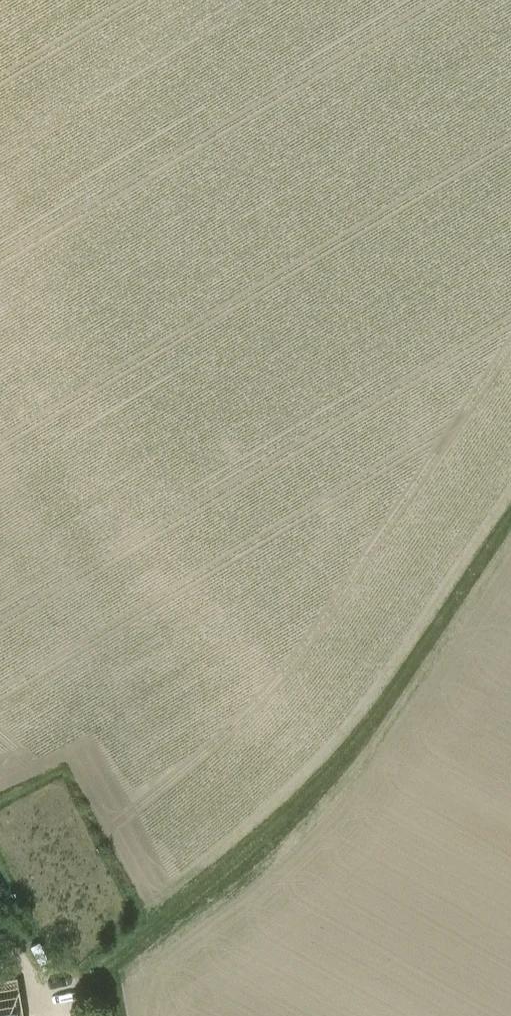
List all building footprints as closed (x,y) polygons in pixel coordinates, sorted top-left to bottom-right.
[(0,979),(0,1015),(25,1015),(19,976),(0,979)]
